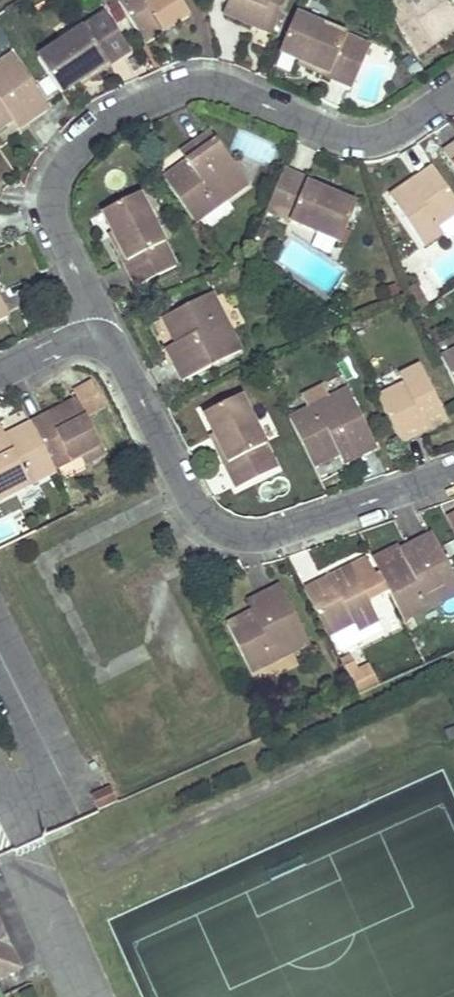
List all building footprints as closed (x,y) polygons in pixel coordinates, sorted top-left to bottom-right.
[(181,0),(118,0),(146,42),(159,34),(154,27),(159,23),(163,31),(190,14),(181,0)] [(224,13),(254,26),(257,18),(263,20),(259,29),(273,35),(289,0),(230,0),(224,13)] [(384,3),(419,53),(445,35),(440,28),(445,24),(450,31),(453,29),(453,11),(446,0),(388,0),(384,3)] [(107,14),(40,59),(63,92),(81,80),(107,63),(110,66),(132,51),(107,14)] [(371,45),(298,14),(281,53),(301,62),(331,74),(330,77),(353,87),(371,45)] [(263,20),(257,18),(254,26),(259,29),(263,20)] [(159,23),(154,27),(159,34),(163,31),(159,23)] [(440,28),(445,35),(450,31),(445,24),(440,28)] [(0,64),(0,131),(16,120),(12,114),(16,110),(26,124),(51,108),(15,54),(0,64)] [(331,74),(301,62),(300,64),(329,77),(331,74)] [(107,63),(81,80),(83,84),(110,66),(107,63)] [(16,110),(12,114),(16,120),(21,127),(26,124),(16,110)] [(214,134),(190,151),(200,165),(194,169),(190,164),(166,181),(198,226),(251,187),(214,134)] [(445,152),(453,165),(453,146),(445,152)] [(190,151),(184,155),(190,164),(194,169),(200,165),(190,151)] [(392,196),(427,246),(446,233),(441,226),(453,217),(453,195),(435,167),(424,175),(428,182),(424,185),(419,178),(392,196)] [(311,180),(285,170),(267,212),(342,242),(359,204),(337,195),(309,184),(311,180)] [(424,175),(419,178),(424,185),(428,182),(424,175)] [(339,191),(311,180),(309,184),(337,195),(339,191)] [(141,195),(104,214),(115,234),(129,261),(123,264),(137,289),(179,268),(141,195)] [(115,234),(109,236),(123,264),(129,261),(115,234)] [(416,285),(407,288),(410,296),(419,293),(416,285)] [(212,292),(164,318),(177,343),(183,340),(186,345),(171,353),(185,380),(242,349),(212,292)] [(429,309),(419,293),(410,296),(422,314),(429,309)] [(9,317),(0,298),(0,322),(9,317)] [(177,343),(168,348),(171,353),(186,345),(183,340),(177,343)] [(443,357),(453,381),(453,352),(443,357)] [(403,383),(379,395),(402,443),(415,437),(411,430),(415,428),(418,435),(448,421),(423,366),(401,376),(403,383)] [(46,416),(33,423),(57,471),(84,457),(88,464),(108,454),(89,416),(106,407),(93,385),(77,393),(80,399),(52,413),(56,421),(50,423),(46,416)] [(306,410),(329,398),(323,387),(300,398),(306,410)] [(306,410),(292,417),(316,467),(342,453),(339,448),(345,445),(352,460),(378,447),(349,388),(329,398),(306,410)] [(244,394),(206,412),(217,433),(231,462),(227,464),(239,488),(280,467),(244,394)] [(52,413),(46,416),(50,423),(56,421),(52,413)] [(0,500),(57,471),(33,423),(7,436),(10,443),(4,446),(0,437),(0,500)] [(0,427),(0,437),(4,446),(10,443),(7,436),(2,427),(0,427)] [(217,433),(213,435),(227,464),(231,462),(217,433)] [(345,445),(339,448),(342,453),(347,463),(352,460),(345,445)] [(84,457),(57,471),(64,484),(91,470),(88,464),(84,457)] [(25,516),(17,520),(22,531),(30,527),(25,516)] [(409,547),(417,563),(410,566),(407,560),(402,550),(400,545),(376,558),(384,574),(389,585),(407,621),(453,595),(453,572),(435,535),(409,547)] [(409,547),(402,550),(407,560),(410,566),(417,563),(409,547)] [(320,583),(307,590),(331,637),(357,624),(360,630),(381,620),(354,566),(325,580),(329,588),(325,591),(320,583)] [(389,585),(384,574),(369,581),(375,592),(389,585)] [(325,580),(320,583),(325,591),(329,588),(325,580)] [(255,611),(229,625),(254,673),(311,644),(281,586),(255,599),(263,614),(257,616),(255,611)] [(255,599),(250,601),(255,611),(257,616),(263,614),(255,599)] [(95,795),(101,810),(119,802),(112,788),(95,795)] [(4,978),(20,970),(0,932),(0,969),(4,978)]
